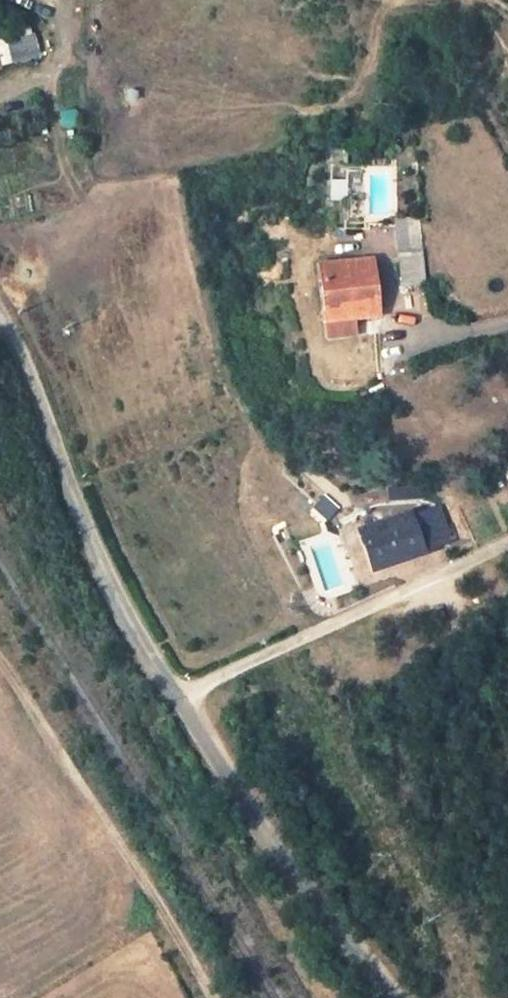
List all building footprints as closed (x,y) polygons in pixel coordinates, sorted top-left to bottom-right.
[(0,39),(0,63),(38,58),(35,34),(0,39)] [(361,171),(346,171),(346,196),(361,196),(361,171)] [(329,178),(329,198),(344,198),(344,178),(329,178)] [(398,254),(421,252),(417,221),(394,217),(398,254)] [(425,285),(421,252),(398,254),(402,287),(425,285)] [(371,263),(341,263),(322,265),(328,322),(354,319),(377,317),(371,263)] [(354,319),(328,322),(330,338),(355,334),(354,319)] [(424,499),(423,485),(388,487),(389,501),(424,499)] [(319,492),(308,507),(326,521),(337,506),(319,492)] [(359,532),(372,570),(423,553),(410,515),(359,532)]
